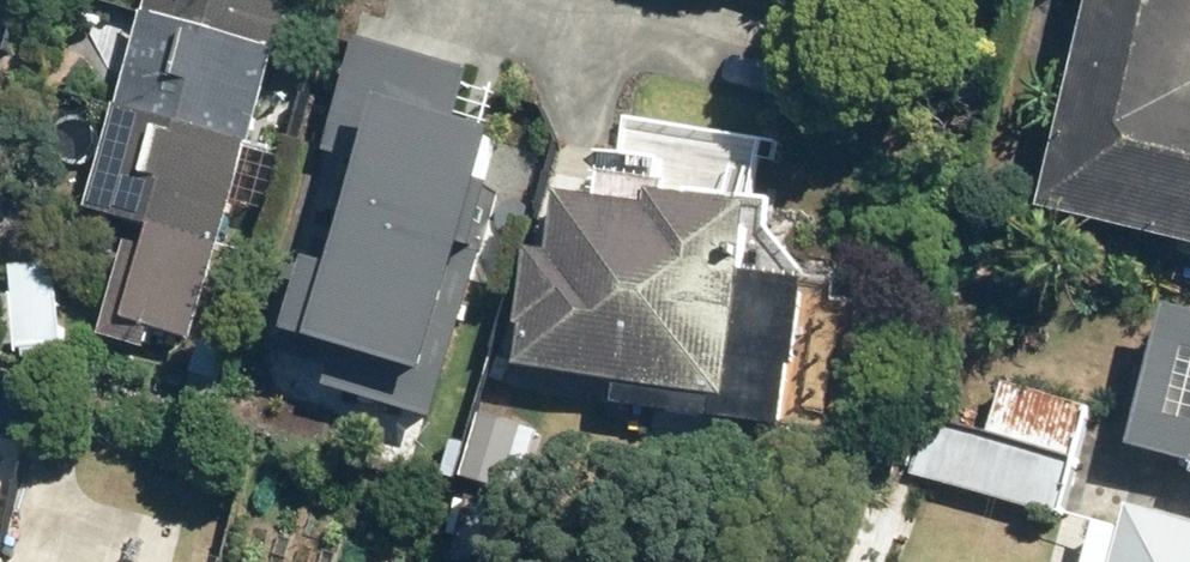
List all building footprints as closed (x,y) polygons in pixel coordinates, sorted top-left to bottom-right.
[(286,0),(150,0),(87,213),(148,230),(139,258),(126,254),(101,339),(140,352),(148,327),(186,339),(286,0)] [(1042,218),(1189,253),(1189,0),(1092,0),(1042,218)] [(320,401),(428,431),(437,399),(426,396),(495,148),(458,138),(472,87),(350,53),(264,365),(325,382),(320,401)] [(741,216),(669,206),(670,190),(594,178),(589,211),(556,207),(551,265),(528,263),(521,336),(516,378),(614,389),(612,414),(787,431),(801,290),(734,283),(741,216)] [(52,267),(8,270),(14,351),(56,349),(52,267)] [(538,395),(458,372),(432,464),(512,488),(538,395)] [(1007,382),(991,437),(1074,459),(1089,405),(1007,382)] [(1074,459),(991,437),(928,418),(912,471),(1057,512),(1074,459)] [(474,505),(457,561),(458,561),(501,561),(513,517),(474,505)] [(1139,517),(1126,561),(1189,561),(1189,532),(1139,517)]
